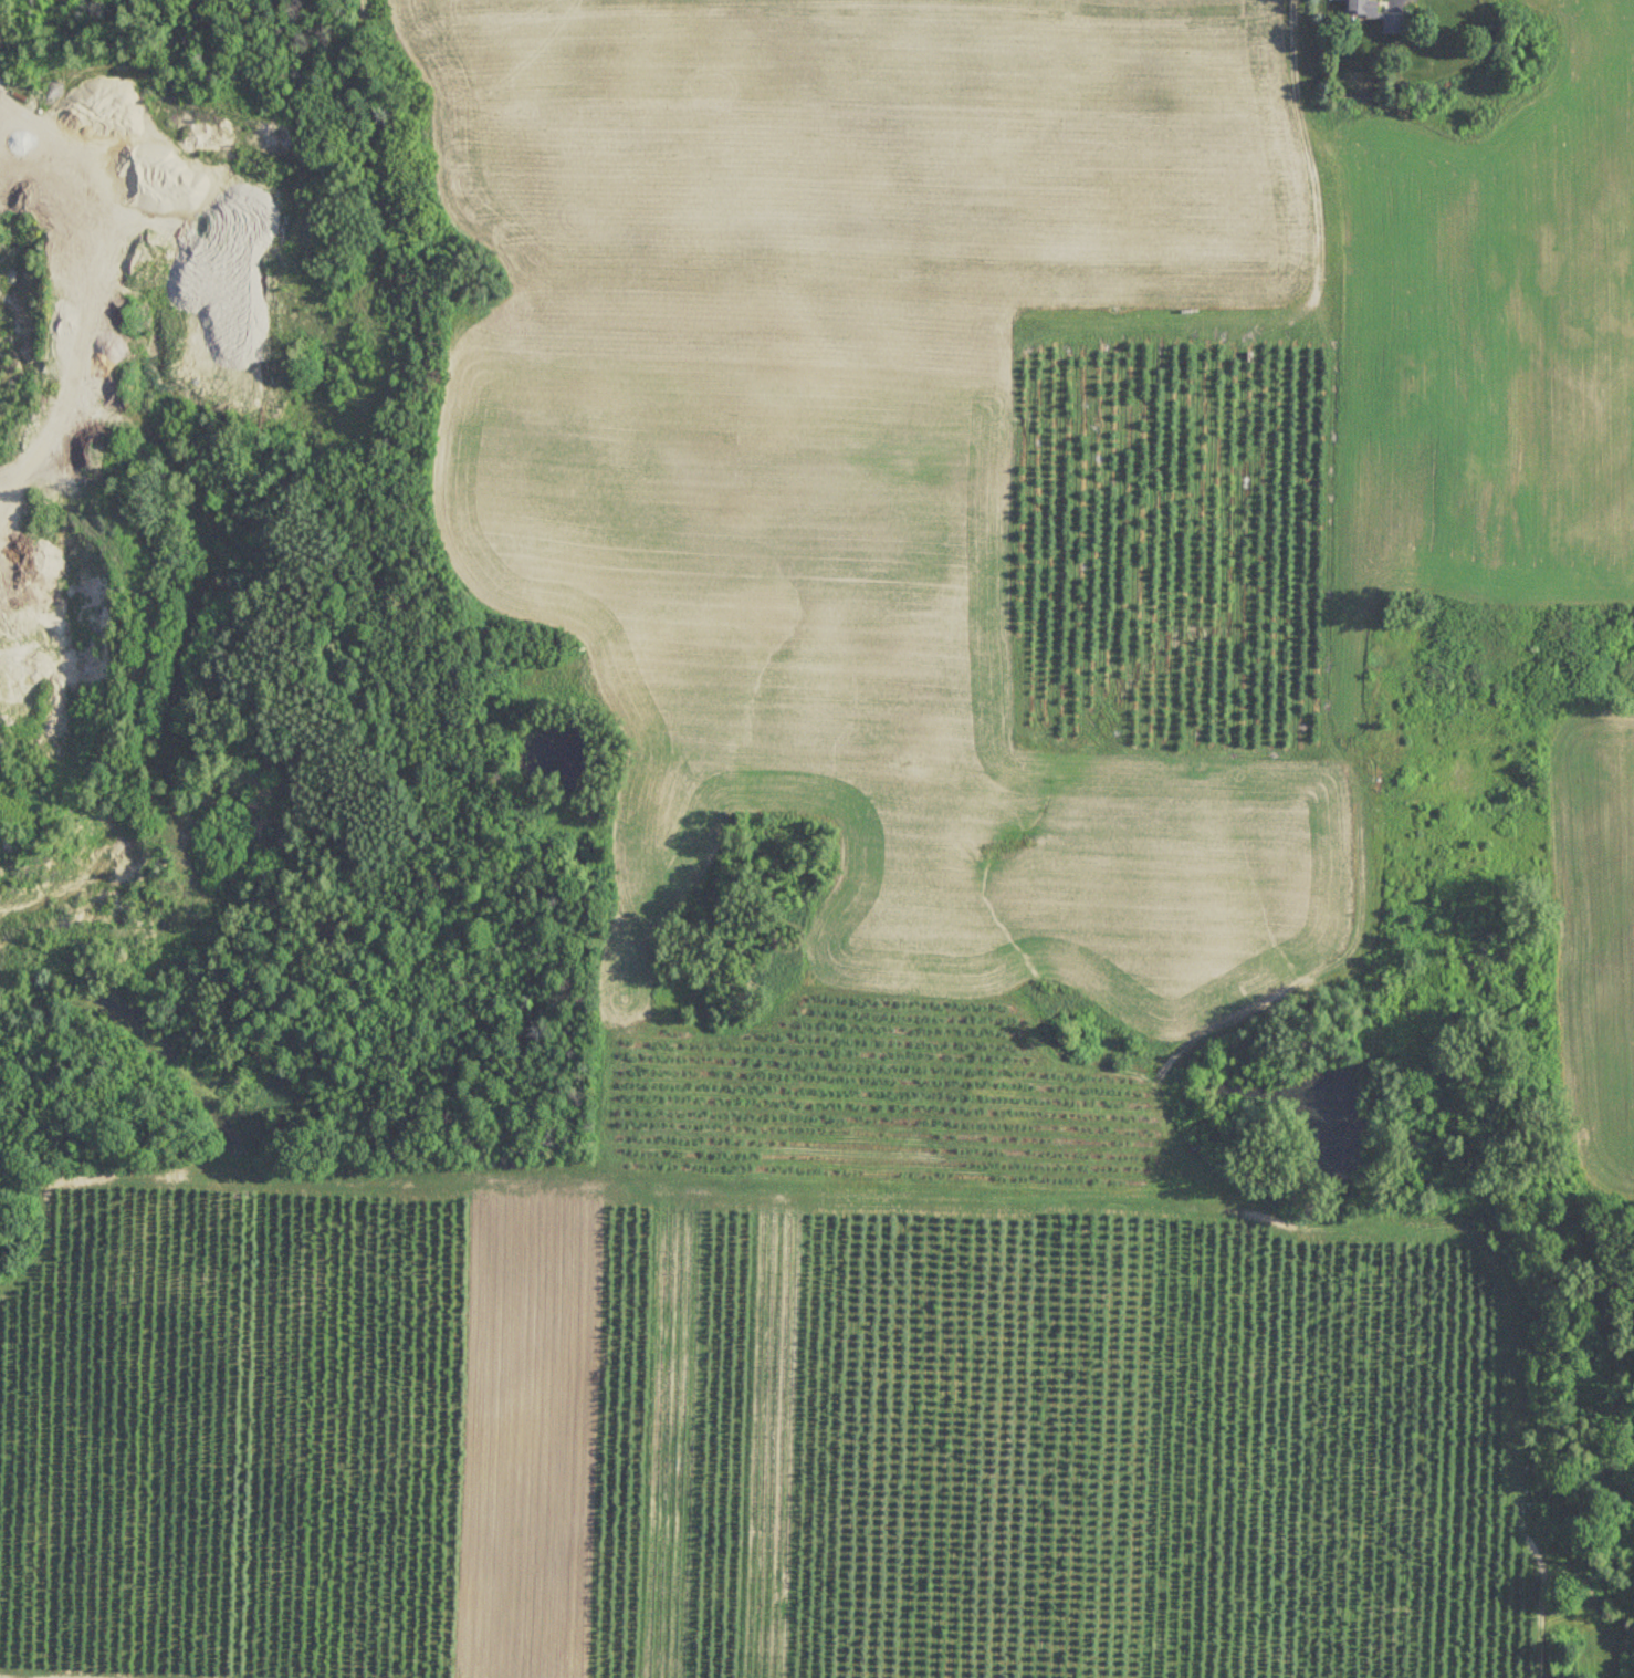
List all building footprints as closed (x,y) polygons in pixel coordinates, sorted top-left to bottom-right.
[(1384,16),(1384,35),(1404,35),(1404,14),(1379,14),(1379,0),(1371,0),(1349,0),(1349,16),(1384,16)]
